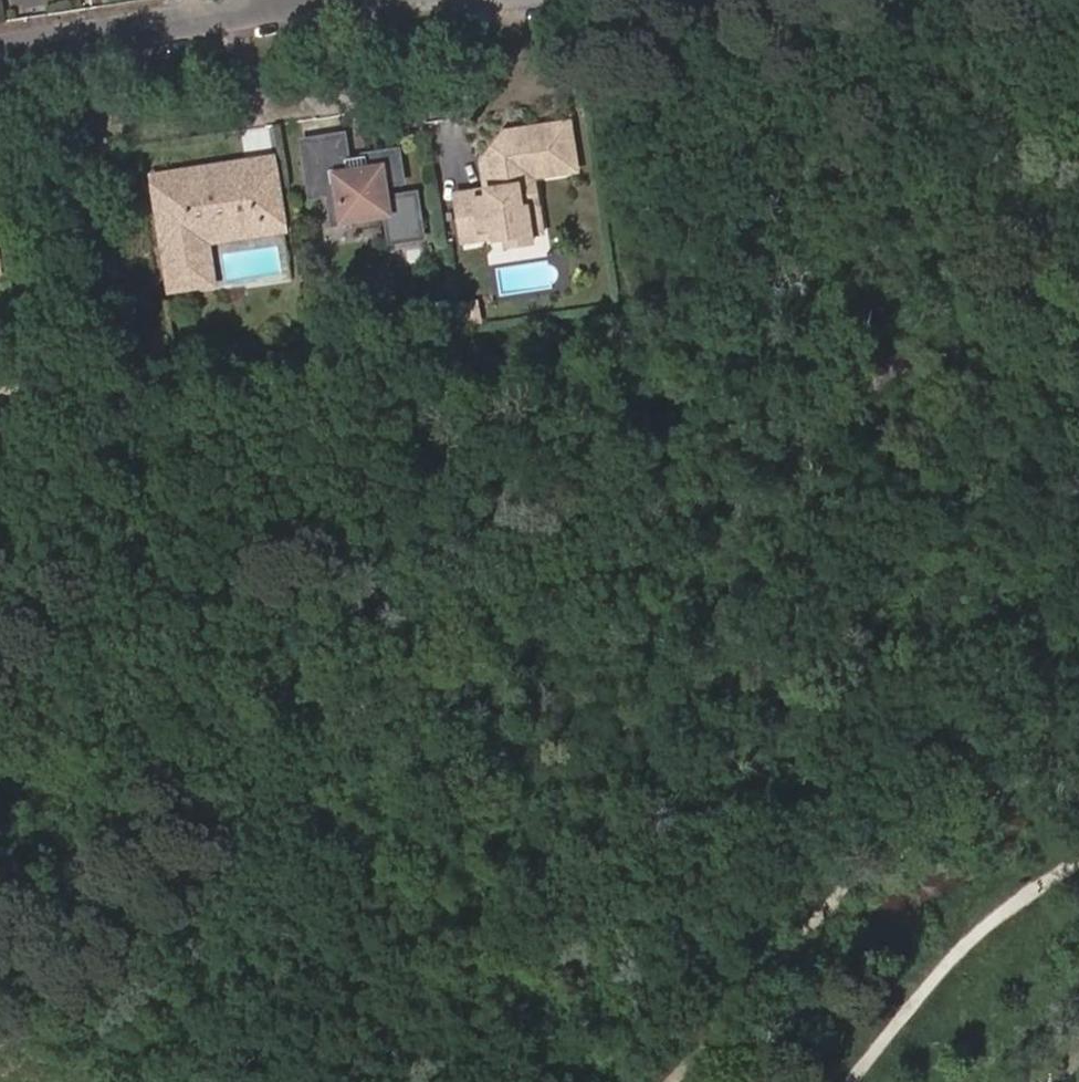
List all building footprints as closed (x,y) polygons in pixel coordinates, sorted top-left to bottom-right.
[(523,176),(534,174),(577,167),(570,120),(504,131),(503,132),(506,141),(495,156),(485,158),(490,186),(459,191),(466,237),(497,232),(497,237),(535,230),(530,206),(524,207),(521,182),(523,176)] [(485,158),(495,156),(506,141),(503,132),(485,158)] [(403,176),(399,149),(369,153),(348,156),(345,133),(307,138),(315,191),(341,187),(345,217),(390,210),(394,236),(423,232),(417,192),(406,193),(389,196),(386,179),(403,176)] [(280,181),(275,153),(154,172),(155,180),(249,166),(252,186),(280,181)] [(284,210),(280,181),(252,186),(249,166),(155,180),(172,286),(200,281),(191,225),(284,210)] [(544,229),(534,174),(523,176),(521,182),(524,207),(530,206),(535,230),(544,229)] [(286,226),(284,210),(191,225),(200,281),(215,279),(209,238),(286,226)]
